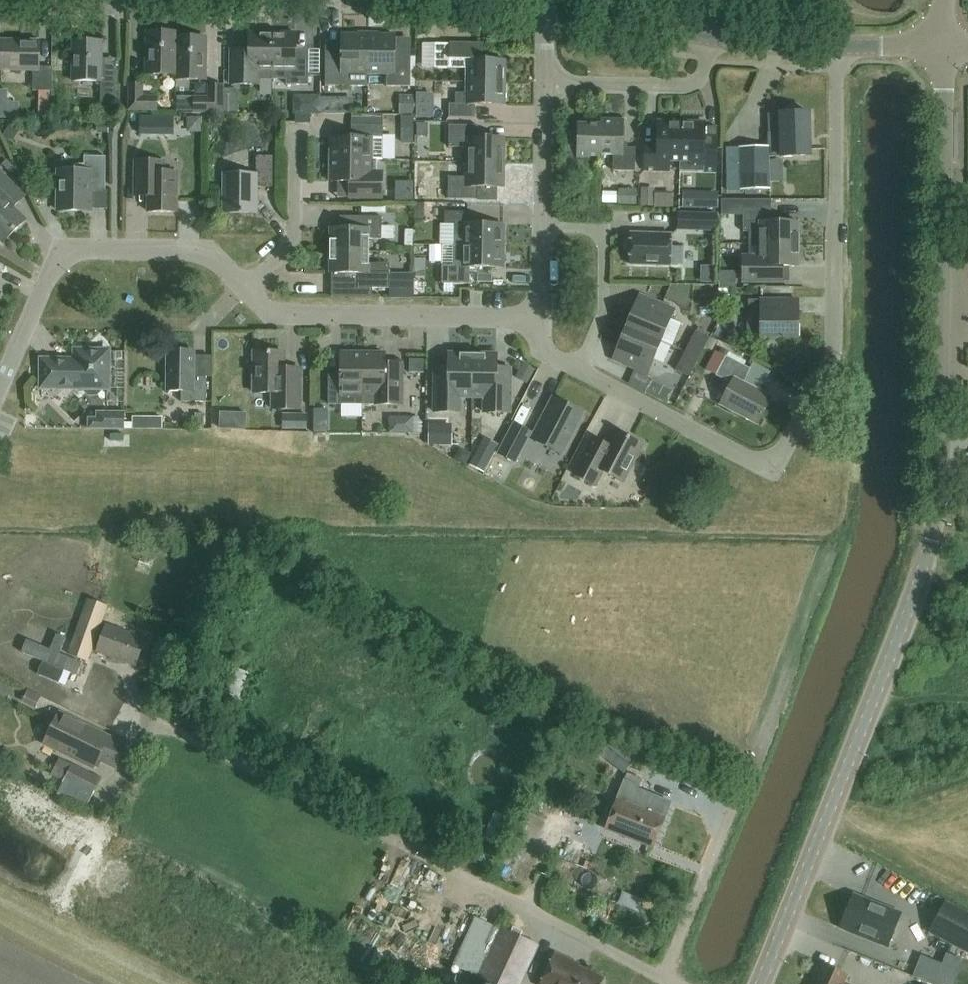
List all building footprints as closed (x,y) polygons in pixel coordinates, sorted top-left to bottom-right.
[(312,43),(311,22),(302,22),(303,43),(312,43)] [(176,79),(177,32),(147,32),(147,74),(175,74),(175,79),(176,79)] [(177,32),(176,79),(205,80),(206,37),(177,37),(177,32)] [(272,69),(273,33),(249,33),(249,59),(237,59),(236,84),(258,84),(258,69),(272,69)] [(272,69),(287,70),(286,85),(308,85),(309,60),(296,59),(296,33),(273,33),(272,69)] [(368,86),(368,74),(369,34),(342,34),(342,56),(326,56),(326,86),(349,86),(368,86)] [(369,34),(368,74),(387,74),(387,86),(410,86),(411,57),(395,57),(395,34),(369,34)] [(40,40),(1,40),(0,70),(33,71),(33,91),(52,91),(52,67),(40,67),(40,40)] [(102,41),(73,41),(73,81),(101,81),(101,102),(115,102),(116,67),(102,67),(102,41)] [(466,82),(505,82),(505,60),(483,59),(483,44),(435,44),(435,68),(467,68),(466,82)] [(505,82),(466,82),(466,93),(456,92),(455,104),(449,104),(449,117),(475,117),(475,104),(505,105),(505,82)] [(143,83),(127,83),(127,111),(157,111),(157,96),(143,95),(143,83)] [(192,113),(224,113),(224,98),(223,98),(223,85),(207,85),(207,97),(192,97),(192,113)] [(412,95),(398,95),(398,115),(412,115),(412,95)] [(319,114),(319,97),(294,97),(294,114),(300,114),(300,123),(309,123),(309,114),(319,114)] [(224,98),(224,113),(237,113),(237,98),(224,98)] [(811,156),(810,112),(780,113),(780,114),(767,115),(768,133),(768,147),(739,147),(740,191),(770,190),(769,156),(781,156),(781,157),(811,156)] [(412,116),(400,116),(400,144),(412,144),(412,116)] [(587,159),(600,160),(601,119),(600,119),(600,124),(578,124),(577,151),(565,151),(564,174),(586,175),(587,159)] [(624,120),(601,119),(600,160),(601,155),(613,155),(613,171),(635,171),(635,148),(623,147),(624,120)] [(669,161),(680,162),(681,121),(658,121),(657,145),(645,145),(645,171),(669,171),(669,161)] [(681,121),(680,162),(680,171),(715,172),(716,147),(704,147),(705,122),(681,121)] [(19,130),(9,124),(3,136),(13,141),(19,130)] [(467,162),(504,163),(504,138),(478,138),(478,125),(449,125),(449,147),(468,147),(467,162)] [(331,137),(331,159),(371,160),(372,139),(383,139),(383,126),(352,126),(351,137),(331,137)] [(106,156),(84,156),(84,164),(80,164),(73,167),(73,171),(59,170),(58,210),(91,211),(91,194),(94,190),(106,190),(106,156)] [(273,156),(256,156),(256,174),(225,174),(224,213),(256,213),(257,187),(273,187),(273,156)] [(331,159),(331,182),(352,182),(352,194),(382,194),(382,182),(371,182),(371,160),(331,159)] [(164,161),(136,160),(135,196),(149,196),(148,212),(177,212),(177,172),(164,172),(164,161)] [(504,163),(467,162),(467,177),(448,177),(448,190),(437,190),(437,199),(477,199),(477,187),(503,187),(504,163)] [(0,171),(0,239),(3,242),(26,220),(14,208),(25,196),(0,171)] [(413,181),(396,181),(395,201),(413,202),(413,181)] [(653,188),(639,187),(638,206),(652,206),(653,188)] [(636,189),(618,188),(618,192),(601,192),(600,204),(635,205),(636,189)] [(717,191),(681,190),(680,208),(716,209),(717,191)] [(423,218),(423,203),(413,203),(413,218),(423,218)] [(749,244),(798,244),(798,222),(771,221),(771,209),(743,209),(743,232),(749,232),(749,244)] [(454,245),(503,246),(503,224),(469,224),(469,212),(445,212),(445,224),(455,224),(454,245)] [(717,213),(677,212),(676,231),(716,231),(717,213)] [(330,251),(369,251),(369,239),(382,239),(382,217),(358,216),(358,228),(331,228),(330,251)] [(671,265),(671,264),(671,235),(631,234),(630,237),(627,239),(627,246),(630,248),(630,264),(671,265)] [(798,244),(749,244),(749,256),(743,256),(743,281),(771,281),(771,267),(798,267),(798,244)] [(503,246),(454,245),(454,266),(441,266),(441,282),(470,283),(470,267),(502,267),(503,246)] [(416,264),(416,246),(401,246),(401,263),(416,264)] [(330,251),(330,273),(348,273),(348,296),(374,297),(374,288),(389,288),(390,263),(369,263),(369,251),(330,251)] [(769,294),(794,294),(794,283),(769,283),(769,294)] [(626,327),(661,342),(674,310),(639,296),(626,327)] [(798,301),(749,300),(748,338),(798,338),(798,301)] [(661,342),(626,327),(613,359),(648,373),(661,342)] [(684,351),(698,357),(708,337),(695,330),(684,351)] [(109,350),(75,350),(75,360),(41,359),(41,387),(85,388),(85,390),(89,394),(97,394),(101,390),(101,388),(109,388),(109,350)] [(195,351),(167,351),(167,391),(181,391),(181,401),(206,402),(207,377),(194,376),(195,351)] [(253,351),(253,392),(271,393),(271,409),(300,409),(301,367),(284,367),(284,351),(253,351)] [(689,376),(698,357),(684,351),(675,370),(689,376)] [(362,404),(363,353),(341,353),(340,373),(329,373),(328,405),(362,404)] [(363,353),(362,404),(402,405),(402,374),(403,362),(385,362),(385,353),(363,353)] [(472,396),(473,354),(449,354),(448,384),(434,384),(434,412),(460,412),(460,396),(472,396)] [(473,354),(472,396),(484,397),(484,412),(510,412),(510,384),(496,384),(497,355),(473,354)] [(749,370),(726,357),(716,375),(732,383),(720,405),(757,425),(771,398),(742,383),(749,370)] [(582,413),(553,398),(532,438),(561,454),(582,413)] [(124,412),(109,411),(109,428),(123,428),(124,412)] [(203,413),(194,413),(193,429),(203,429),(203,413)] [(131,415),(131,428),(161,429),(161,416),(131,415)] [(305,415),(287,415),(287,429),(305,429),(305,415)] [(413,416),(389,416),(389,431),(413,431),(413,416)] [(530,433),(514,424),(498,453),(515,461),(530,433)] [(452,425),(429,425),(429,444),(452,444),(452,425)] [(643,445),(614,430),(607,445),(592,437),(573,474),(596,486),(603,471),(623,482),(643,445)] [(493,453),(480,447),(470,465),(483,472),(493,453)] [(470,454),(459,448),(454,458),(465,464),(470,454)] [(496,463),(488,475),(500,482),(507,470),(496,463)] [(106,604),(86,597),(67,654),(86,660),(106,604)] [(145,639),(106,625),(96,652),(136,666),(145,639)] [(90,728),(58,712),(44,741),(94,766),(98,759),(116,767),(126,746),(90,728)] [(626,769),(638,756),(622,741),(610,753),(626,769)] [(100,776),(60,754),(50,772),(64,779),(63,780),(91,794),(100,776)] [(606,828),(653,847),(671,802),(638,789),(639,786),(624,780),(606,828)] [(129,823),(140,828),(146,815),(135,810),(129,823)] [(900,916),(853,897),(841,926),(889,945),(900,916)] [(967,953),(967,912),(946,901),(929,932),(967,953)] [(500,930),(477,979),(487,983),(520,983),(537,947),(500,930)] [(588,961),(590,952),(572,948),(570,958),(588,961)] [(555,954),(541,983),(600,983),(602,979),(577,967),(577,965),(555,954)] [(846,975),(824,965),(816,983),(842,983),(846,975)]
